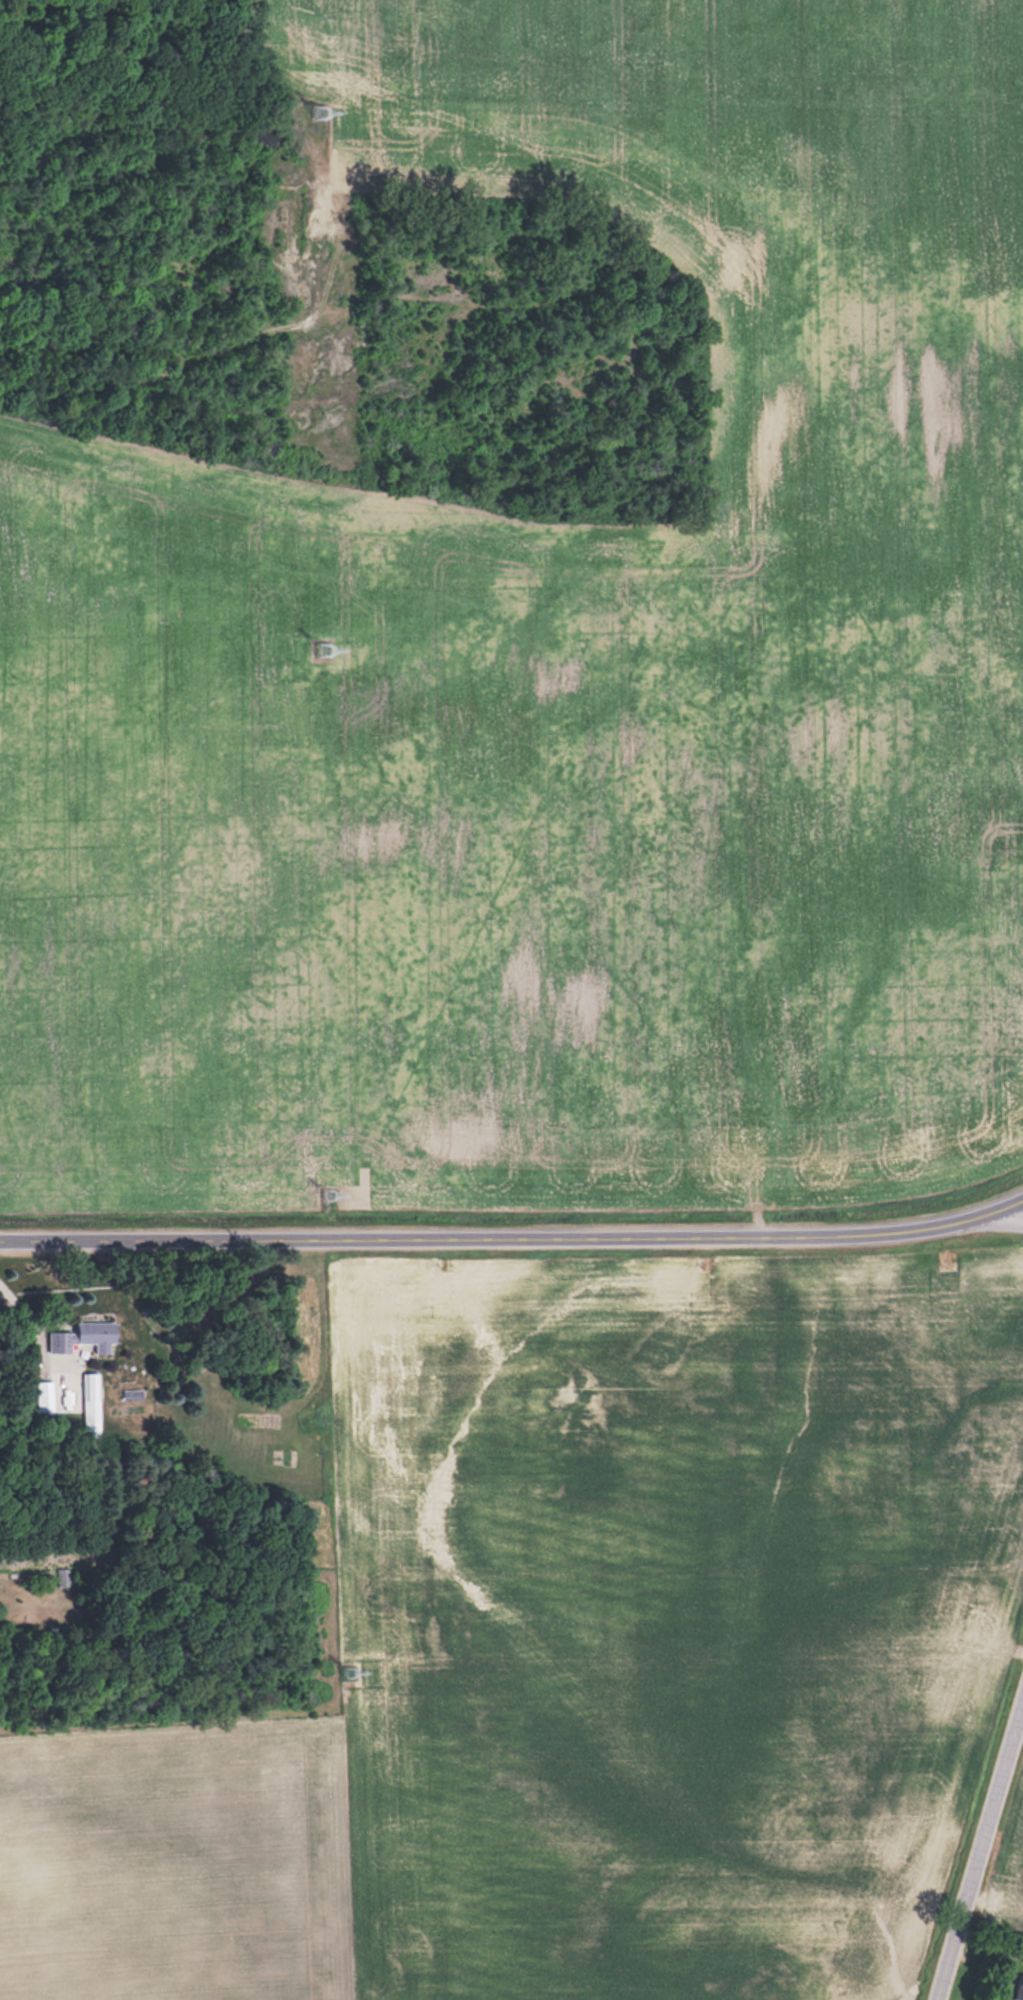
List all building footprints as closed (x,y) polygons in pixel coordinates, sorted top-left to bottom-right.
[(49,1352),(72,1352),(72,1343),(96,1343),(96,1353),(114,1354),(114,1321),(77,1321),(76,1332),(49,1331),(49,1352)] [(100,1372),(84,1372),(84,1432),(100,1432),(100,1372)] [(58,1587),(70,1587),(70,1568),(58,1568),(58,1587)] [(1021,1972),(1015,1998),(1021,1999),(1022,1999),(1022,1973),(1021,1972)]
